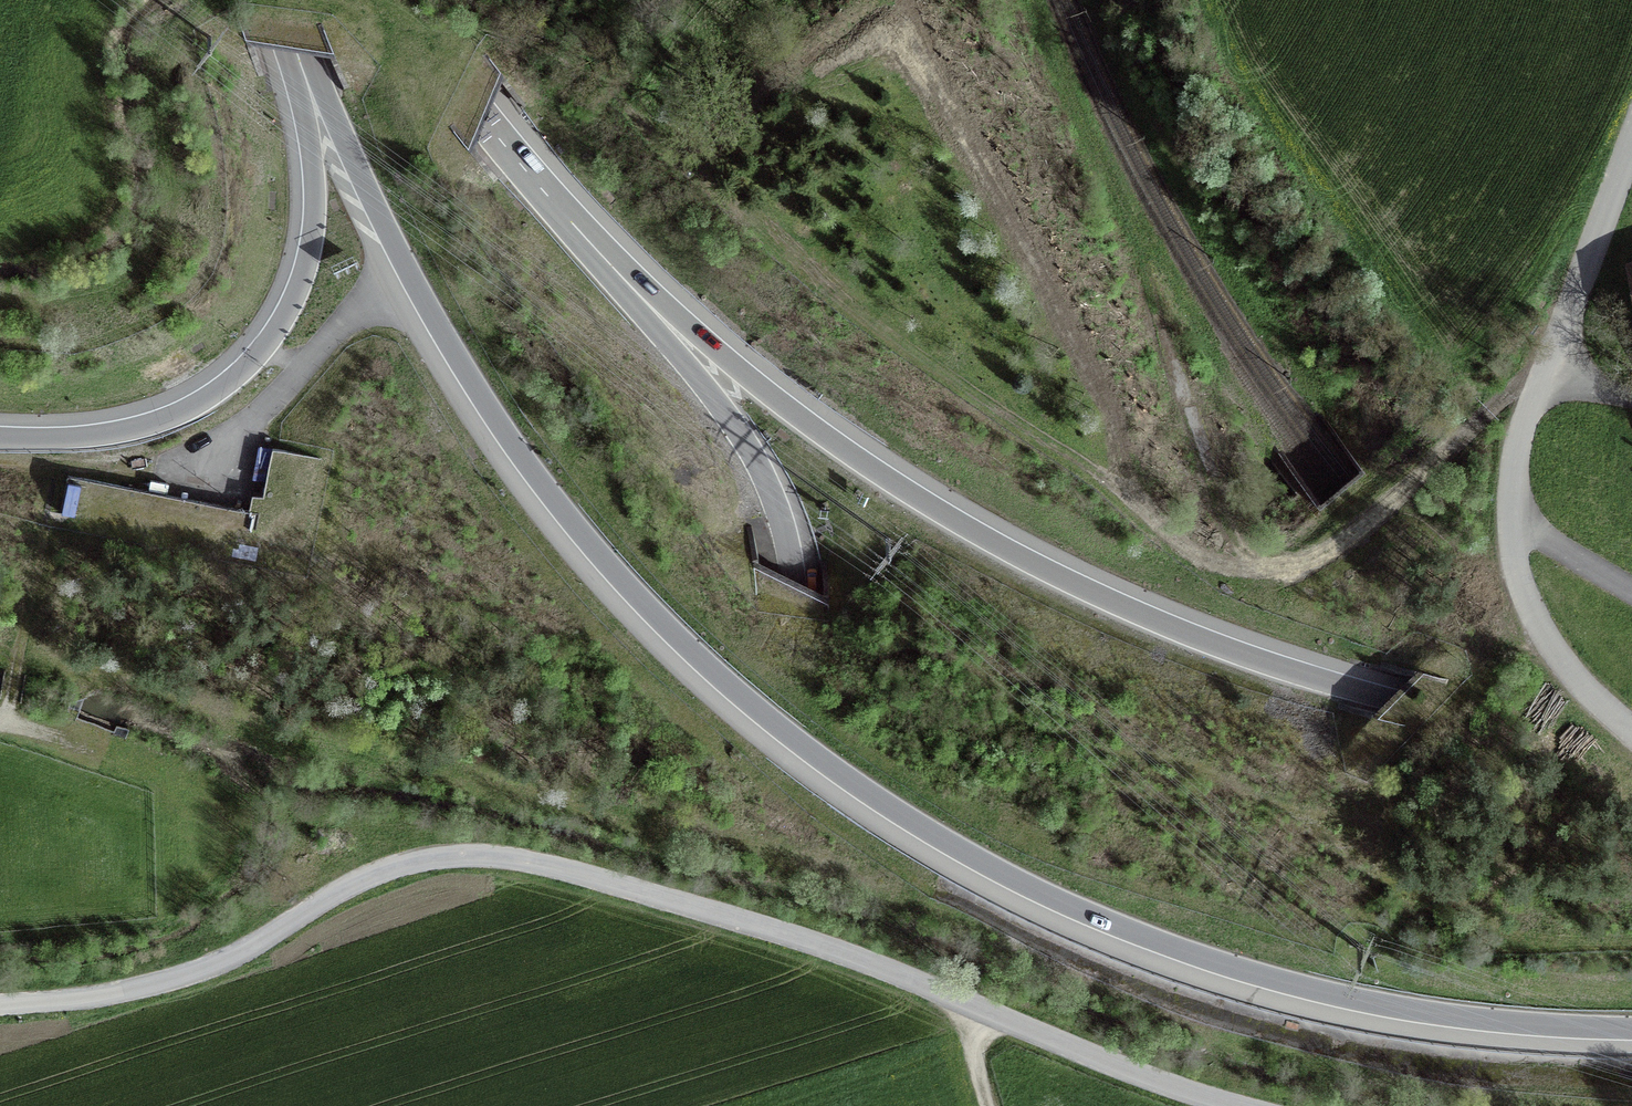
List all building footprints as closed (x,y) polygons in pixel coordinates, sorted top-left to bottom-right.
[(1616,272),(1631,310),(1631,266),(1616,272)] [(258,515),(66,477),(56,525),(249,563),(258,515)]
